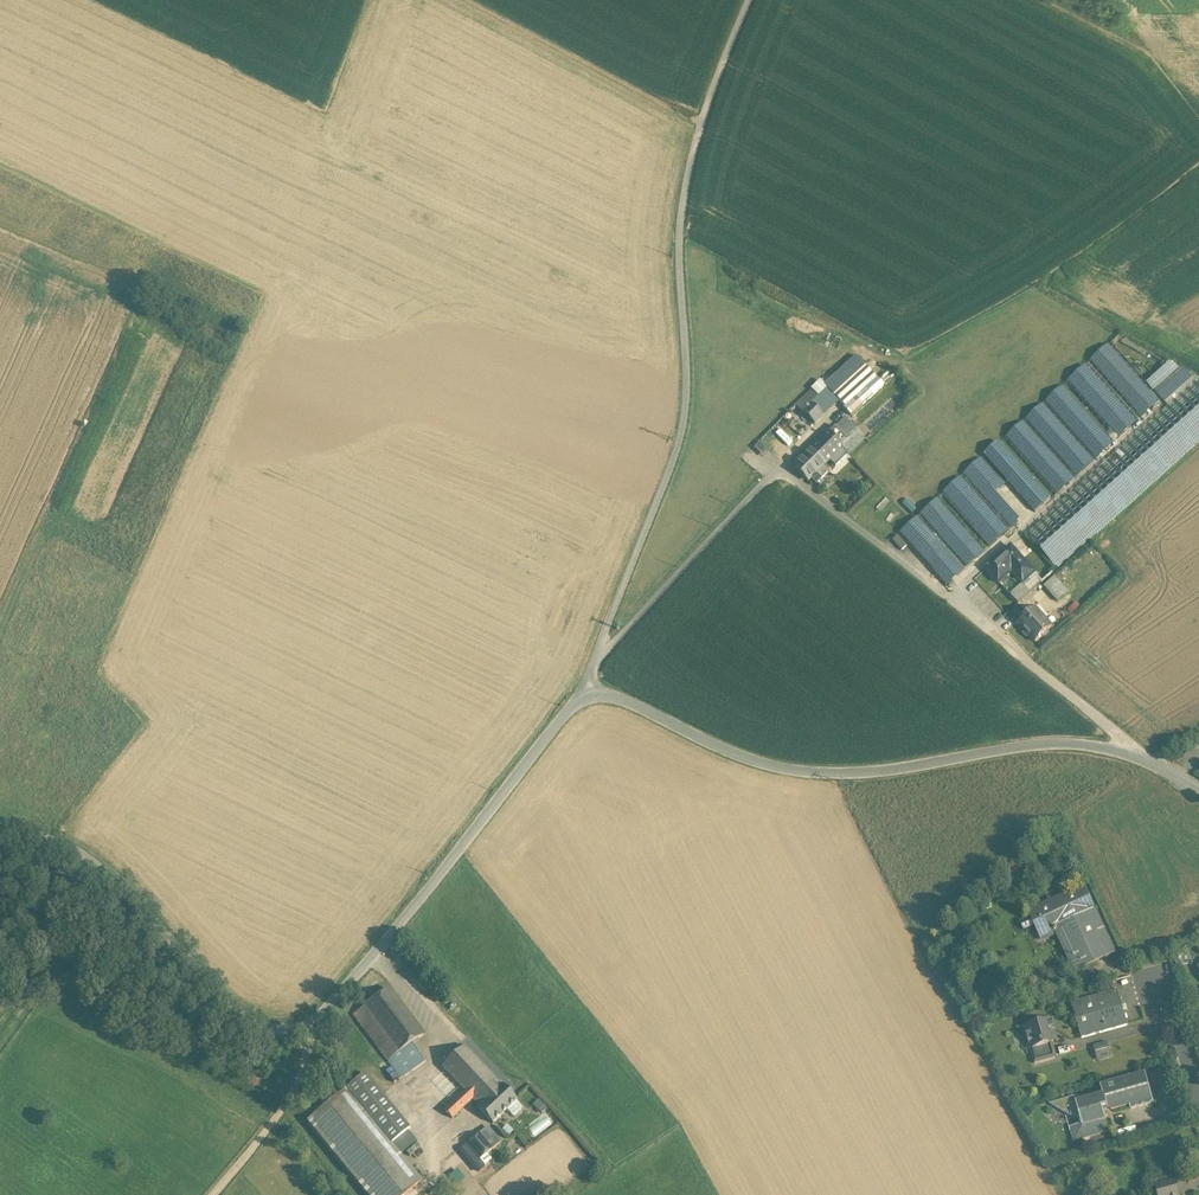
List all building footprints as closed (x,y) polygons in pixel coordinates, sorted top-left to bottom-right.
[(1160,401),(1110,345),(1067,383),(1118,439),(1160,401)] [(1173,364),(1149,385),(1156,392),(1182,369),(1173,364)] [(1182,369),(1156,392),(1163,400),(1191,374),(1182,369)] [(1191,374),(1163,400),(1168,406),(1198,379),(1191,374)] [(855,377),(834,396),(839,400),(845,407),(843,408),(851,416),(873,396),(855,377)] [(1021,539),(1033,551),(1053,574),(1198,443),(1198,379),(1168,406),(1021,539)] [(1065,385),(1004,440),(1055,496),(1116,441),(1065,385)] [(812,390),(796,406),(815,424),(823,416),(811,403),(818,396),(812,390)] [(839,400),(834,396),(831,392),(822,401),(830,409),(839,400)] [(818,396),(811,403),(823,416),(830,409),(822,401),(818,396)] [(865,439),(845,417),(835,427),(848,441),(841,447),(842,447),(848,454),(865,439)] [(835,427),(794,467),(808,481),(842,447),(841,447),(848,441),(835,427)] [(1034,481),(1000,443),(985,457),(1019,495),(1034,481)] [(1034,515),(983,459),(942,495),(993,551),(1034,515)] [(1051,499),(1034,481),(1019,495),(1036,513),(1051,499)] [(990,555),(939,499),(898,535),(949,591),(990,555)] [(907,546),(897,536),(892,541),(901,551),(907,546)] [(1033,551),(1021,539),(1014,545),(1025,558),(1033,551)] [(1011,547),(987,570),(999,584),(1012,573),(1020,582),(1032,571),(1024,562),(1011,547)] [(988,589),(995,582),(984,570),(977,577),(988,589)] [(1032,571),(1020,582),(1023,585),(1010,596),(1018,605),(1043,583),(1032,571)] [(1055,578),(1044,588),(1055,600),(1059,597),(1062,600),(1069,593),(1055,578)] [(1036,610),(1035,609),(1018,624),(1036,644),(1053,628),(1045,620),(1048,618),(1048,616),(1040,608),(1038,608),(1036,610)] [(1084,888),(1029,913),(1039,936),(1051,931),(1055,929),(1054,929),(1094,910),(1084,888)] [(1094,910),(1054,929),(1055,929),(1051,931),(1051,932),(1054,931),(1057,937),(1058,936),(1075,973),(1115,954),(1094,910)] [(423,1036),(388,990),(364,1008),(399,1053),(412,1044),(423,1036)] [(1118,990),(1072,1003),(1082,1039),(1128,1026),(1118,990)] [(399,1053),(364,1008),(353,1016),(387,1061),(399,1053)] [(1052,1021),(1025,1029),(1035,1064),(1042,1062),(1038,1048),(1053,1044),(1054,1043),(1052,1034),(1056,1033),(1052,1021)] [(1107,1042),(1094,1046),(1097,1060),(1111,1056),(1107,1042)] [(399,1053),(387,1061),(401,1080),(425,1063),(412,1044),(399,1053)] [(1053,1044),(1038,1048),(1042,1062),(1057,1058),(1053,1044)] [(490,1073),(464,1046),(442,1067),(464,1090),(468,1094),(490,1073)] [(1162,1067),(1147,1072),(1152,1086),(1166,1081),(1162,1067)] [(490,1073),(468,1094),(473,1100),(479,1107),(478,1109),(493,1125),(507,1111),(512,1116),(515,1116),(521,1110),(521,1108),(516,1103),(517,1102),(502,1086),(490,1073)] [(410,1129),(365,1074),(346,1089),(391,1145),(408,1131),(410,1129)] [(1145,1074),(1101,1086),(1103,1095),(1104,1095),(1106,1104),(1107,1107),(1111,1110),(1130,1105),(1127,1093),(1149,1087),(1145,1074)] [(1149,1087),(1127,1093),(1130,1105),(1131,1108),(1153,1102),(1149,1087)] [(346,1089),(307,1122),(367,1194),(404,1194),(421,1181),(400,1155),(391,1145),(346,1089)] [(463,1093),(444,1111),(452,1119),(473,1100),(468,1094),(464,1090),(462,1092),(463,1093)] [(1103,1095),(1080,1102),(1079,1097),(1052,1105),(1075,1118),(1080,1117),(1082,1124),(1073,1127),(1071,1130),(1074,1138),(1077,1140),(1090,1137),(1092,1134),(1108,1129),(1102,1106),(1106,1104),(1104,1095),(1103,1095)] [(546,1109),(539,1102),(534,1106),(541,1113),(546,1109)] [(499,1144),(487,1128),(479,1134),(492,1150),(499,1144)] [(408,1131),(391,1145),(400,1155),(416,1141),(408,1131)] [(479,1134),(467,1145),(480,1160),(492,1150),(479,1134)] [(485,1168),(466,1145),(460,1150),(479,1173),(485,1168)]
